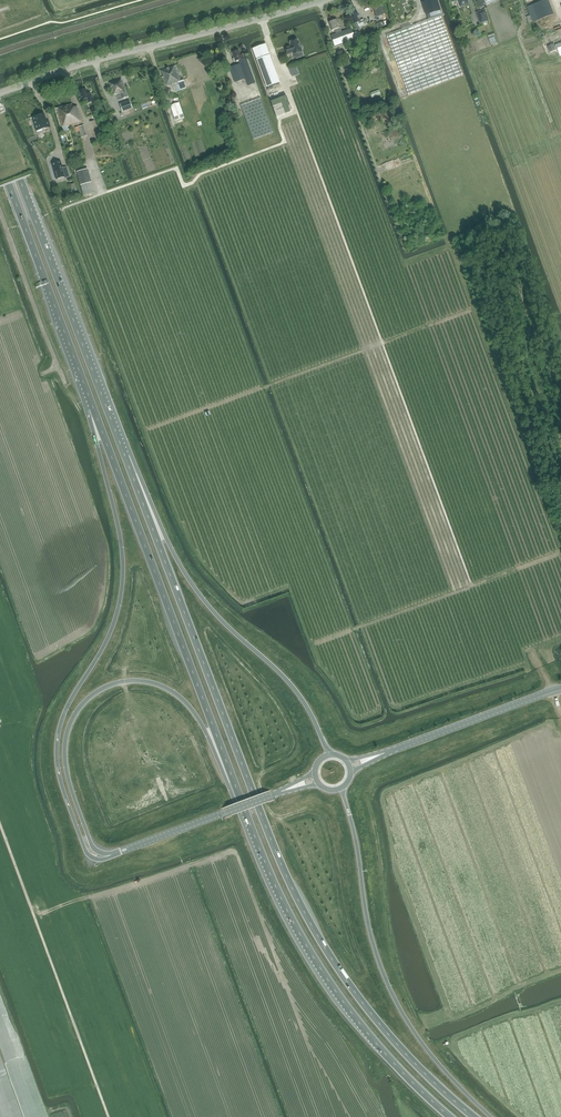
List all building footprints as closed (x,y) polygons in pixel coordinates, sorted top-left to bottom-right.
[(426,15),(441,10),(437,0),(429,0),(426,1),(422,2),(426,15)] [(533,21),(533,22),(538,20),(554,14),(548,0),(544,0),(532,5),(527,7),(533,21)] [(373,7),(376,17),(385,14),(381,4),(373,7)] [(477,12),(480,23),(488,20),(485,10),(477,12)] [(352,14),(351,14),(354,23),(353,23),(355,29),(356,31),(360,30),(359,28),(357,22),(360,21),(357,12),(355,13),(354,12),(352,13),(352,14)] [(401,27),(402,30),(387,35),(409,95),(462,75),(440,15),(411,26),(411,24),(401,27)] [(329,22),(332,31),(334,30),(336,34),(341,32),(340,28),(337,19),(333,21),(332,20),(330,21),(329,22)] [(336,34),(331,36),(335,46),(355,39),(351,28),(341,32),(336,34)] [(488,37),(491,46),(498,44),(495,34),(488,37)] [(548,43),(560,38),(560,37),(560,35),(555,37),(555,35),(552,36),(551,35),(546,37),(548,43)] [(290,41),(291,43),(290,43),(291,46),(285,48),(287,54),(293,52),(293,54),(302,51),(302,50),(302,49),(303,47),(302,46),(301,46),(300,45),(298,40),(297,40),(297,39),(290,41)] [(280,83),(273,64),(266,44),(253,49),(267,87),(280,83)] [(240,64),(229,67),(235,82),(245,79),(248,86),(255,83),(250,70),(247,61),(246,57),(245,58),(243,54),(240,55),(239,50),(235,51),(234,51),(233,51),(233,52),(232,52),(234,58),(233,59),(234,61),(235,61),(239,60),(240,64)] [(175,66),(161,71),(163,77),(162,78),(165,87),(173,84),(177,82),(180,90),(186,88),(184,80),(181,81),(175,66)] [(109,83),(113,95),(116,94),(119,100),(128,97),(122,79),(109,83)] [(80,90),(79,91),(82,100),(87,98),(89,102),(93,101),(90,92),(87,93),(86,89),(83,90),(81,90),(80,90)] [(241,105),(253,140),(273,133),(261,98),(241,105)] [(120,104),(123,112),(132,108),(130,101),(120,104)] [(184,118),(179,102),(170,105),(175,121),(184,118)] [(73,107),(72,105),(72,104),(71,105),(67,106),(63,107),(57,109),(57,108),(56,109),(57,109),(62,127),(64,131),(68,130),(67,125),(68,125),(68,126),(82,122),(77,106),(73,107)] [(32,117),(36,131),(50,127),(48,121),(46,122),(45,120),(46,120),(44,114),(32,117)] [(52,163),(57,179),(65,176),(60,161),(52,163)] [(88,169),(77,172),(81,185),(91,182),(88,169)] [(91,182),(80,186),(84,196),(94,193),(91,182)] [(534,568),(541,566),(536,552),(533,553),(536,561),(531,563),(535,572),(534,568)]
